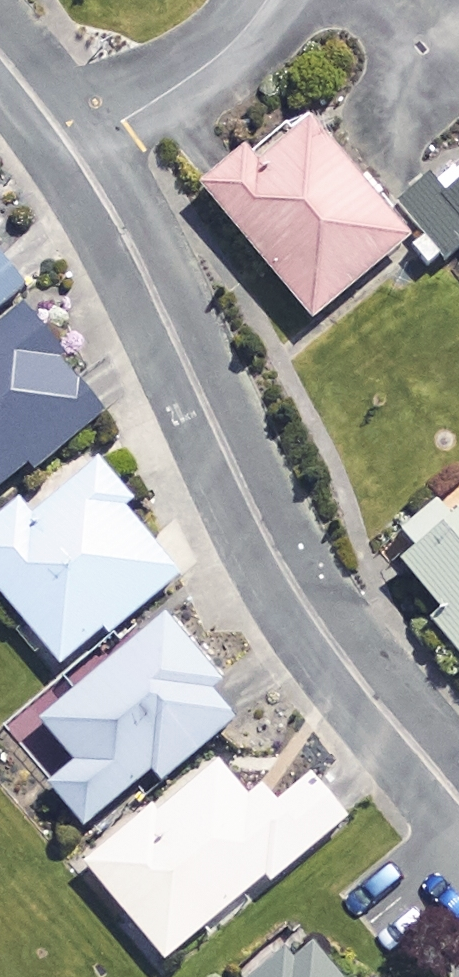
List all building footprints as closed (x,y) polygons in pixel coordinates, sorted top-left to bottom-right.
[(408,247),(311,131),(259,175),(244,157),(201,193),(314,326),(408,247)] [(447,206),(430,186),(390,218),(434,270),(458,248),(458,196),(447,206)] [(22,294),(0,265),(0,310),(22,294)] [(29,323),(0,343),(0,494),(100,424),(29,323)] [(99,469),(31,525),(19,510),(0,526),(0,596),(62,673),(176,580),(123,514),(131,508),(99,469)] [(404,569),(441,615),(431,624),(458,658),(458,524),(404,569)] [(150,780),(156,788),(234,725),(206,690),(221,678),(175,621),(44,727),(76,766),(43,793),(79,837),(150,780)] [(280,804),(248,799),(216,770),(89,871),(167,969),(347,826),(311,780),(280,804)] [(310,942),(257,976),(333,976),(310,942)]
